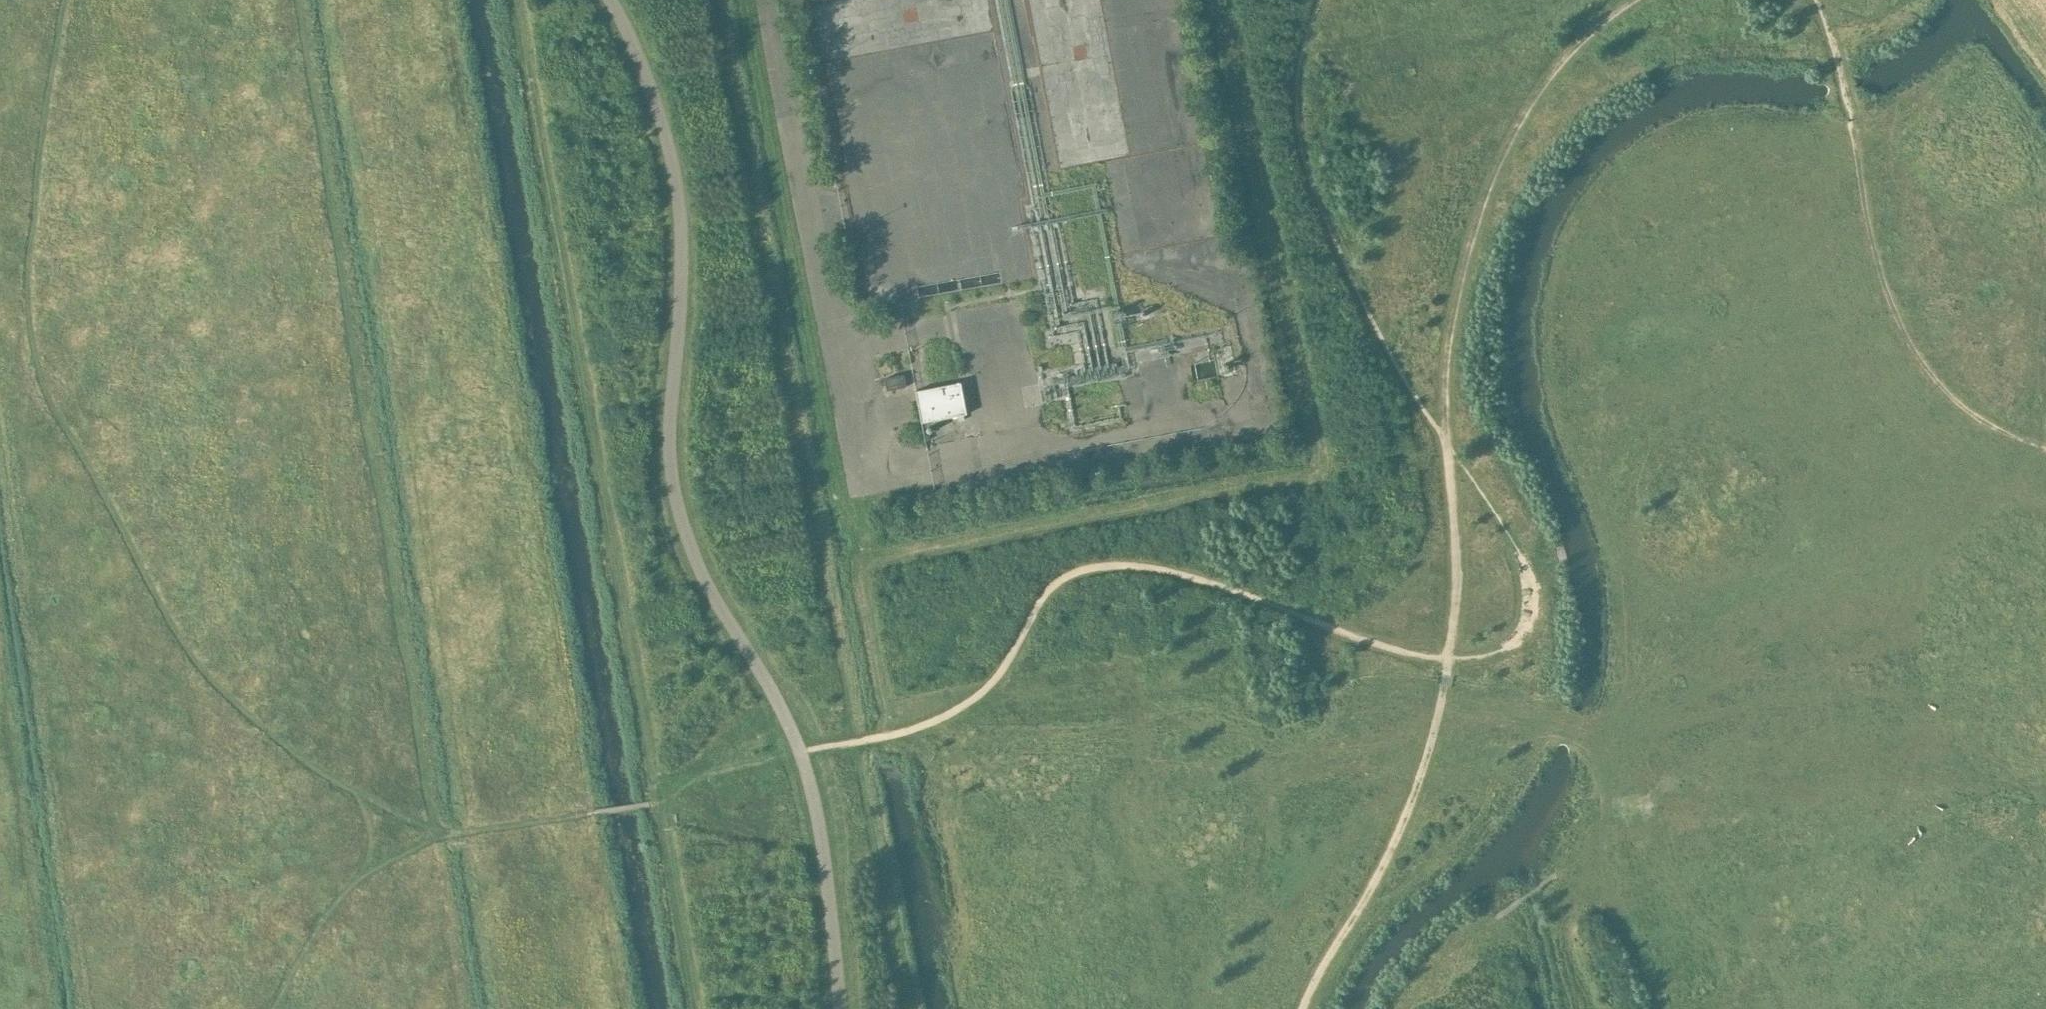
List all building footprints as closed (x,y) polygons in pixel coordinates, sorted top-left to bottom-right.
[(887,390),(906,386),(904,374),(885,378),(887,390)] [(922,422),(967,414),(961,382),(916,391),(922,422)]
